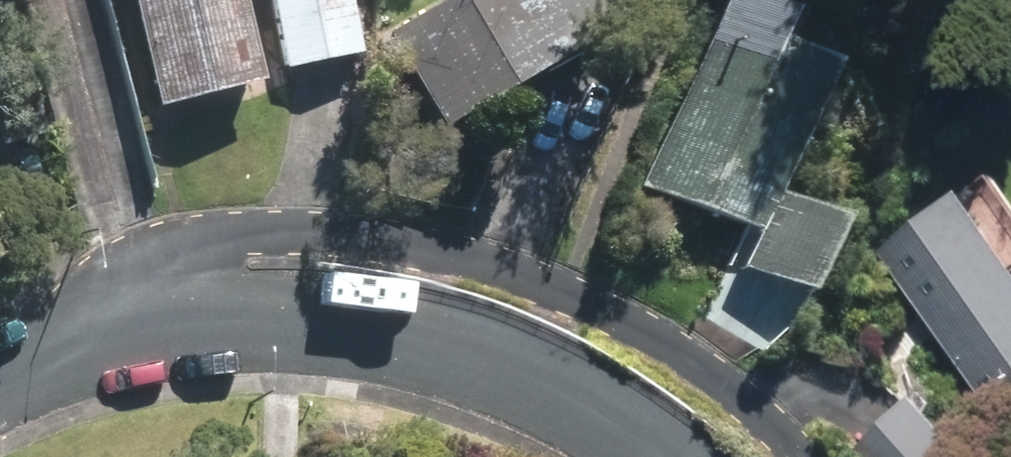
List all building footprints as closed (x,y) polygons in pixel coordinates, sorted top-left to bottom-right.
[(154,103),(251,78),(231,0),(127,0),(154,103)] [(285,66),(350,52),(339,0),(271,0),(285,66)] [(385,36),(439,123),(606,20),(593,0),(444,0),(385,36)] [(748,227),(811,64),(706,24),(643,187),(748,227)] [(796,286),(820,222),(766,202),(742,266),(796,286)] [(894,254),(1002,402),(1010,395),(1010,263),(967,202),(894,254)] [(864,448),(873,456),(966,456),(970,453),(917,398),(864,448)]
